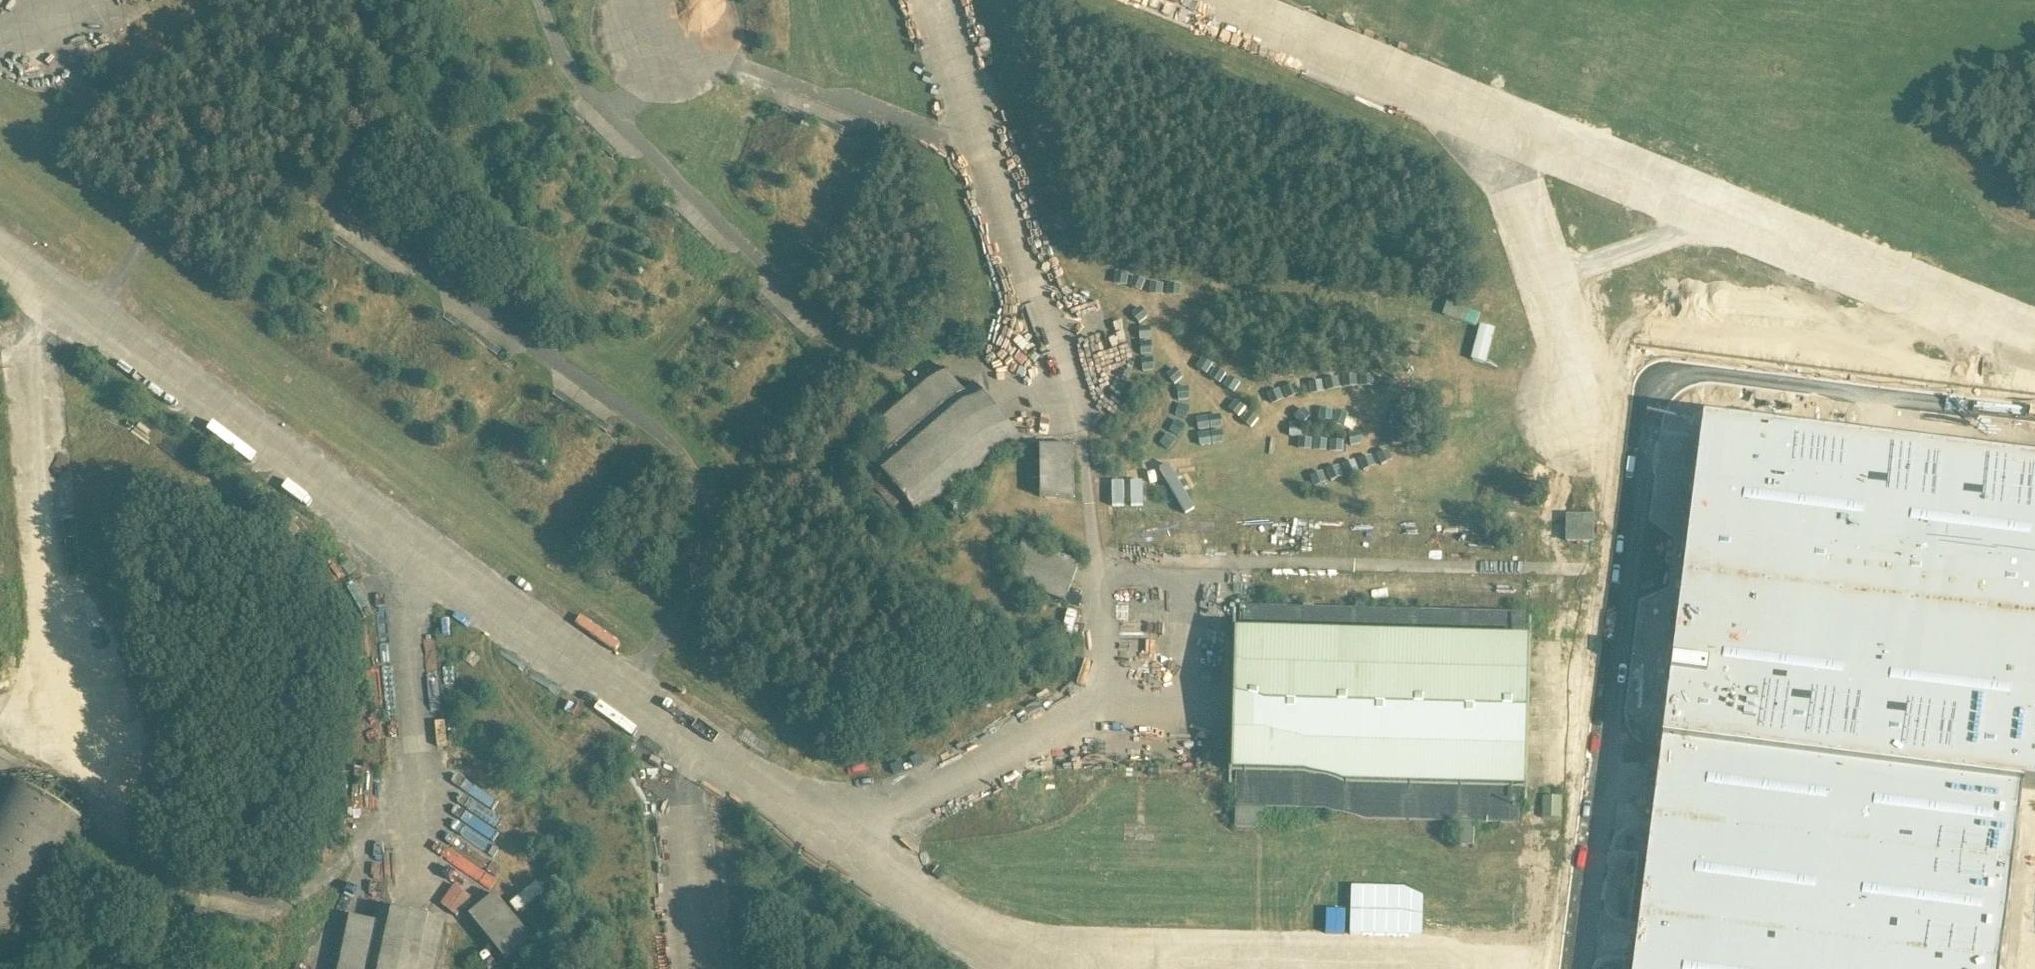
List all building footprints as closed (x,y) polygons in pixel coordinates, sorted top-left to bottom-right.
[(136,11),(151,0),(128,0),(136,11)] [(960,392),(944,373),(867,438),(883,457),(869,469),(884,486),(872,497),(892,521),(904,510),(919,528),(1021,441),(971,383),(960,392)] [(1703,425),(1633,968),(1997,968),(2019,790),(2034,792),(2034,467),(1703,425)] [(1075,507),(1074,447),(1039,448),(1040,508),(1075,507)] [(1593,518),(1567,517),(1567,542),(1592,543),(1593,518)] [(1080,574),(1023,552),(1008,592),(1065,614),(1080,574)] [(1525,616),(1241,609),(1240,634),(1236,634),(1232,783),(1236,783),(1235,837),(1257,838),(1257,824),(1264,825),(1264,817),(1519,824),(1520,790),(1525,791),(1528,642),(1524,642),(1525,616)] [(1561,798),(1543,798),(1543,819),(1560,820),(1561,798)] [(496,903),(469,925),(505,968),(510,968),(534,950),(496,903)] [(374,916),(371,930),(346,925),(337,968),(441,968),(449,932),(374,916)]
